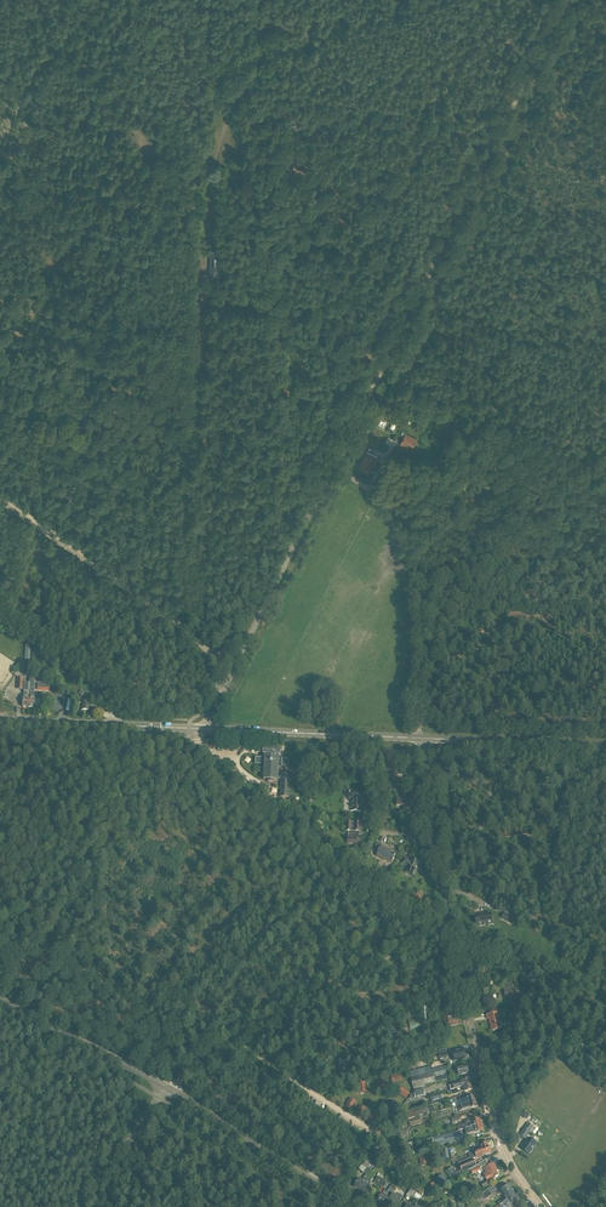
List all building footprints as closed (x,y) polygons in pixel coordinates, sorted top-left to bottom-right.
[(255,57),(254,65),(271,65),(271,57),(255,57)] [(71,192),(68,197),(67,197),(73,202),(77,197),(71,192)] [(218,254),(218,249),(211,249),(211,254),(210,271),(218,271),(218,254)] [(405,433),(400,445),(412,450),(417,439),(405,433)] [(373,467),(376,461),(375,461),(377,457),(367,452),(360,466),(362,467),(362,468),(367,471),(368,470),(370,471),(372,467),(373,467)] [(22,698),(21,701),(23,701),(23,707),(28,707),(29,683),(24,683),(24,689),(23,693),(23,698),(22,698)] [(29,683),(28,707),(33,708),(34,695),(34,691),(49,692),(49,684),(39,684),(39,683),(34,683),(29,683)] [(92,689),(92,693),(94,693),(94,701),(100,702),(101,691),(99,691),(99,690),(98,690),(98,687),(95,687),(95,690),(92,689)] [(89,695),(89,693),(87,691),(85,693),(85,692),(82,696),(82,697),(82,698),(81,710),(84,710),(84,711),(86,711),(86,710),(89,710),(89,699),(91,696),(89,695)] [(255,757),(255,764),(262,765),(262,763),(264,763),(264,780),(268,780),(268,782),(273,783),(273,780),(278,781),(278,779),(281,779),(280,797),(289,798),(290,775),(281,774),(281,777),(278,777),(279,764),(282,764),(281,766),(288,766),(288,759),(282,759),(278,759),(278,755),(281,756),(281,749),(264,748),(263,755),(265,755),(265,758),(262,758),(255,757)] [(246,780),(233,771),(230,776),(243,784),(246,780)] [(364,801),(365,790),(349,790),(349,799),(352,799),(351,811),(361,811),(361,802),(360,802),(360,801),(364,801)] [(412,813),(412,806),(411,806),(411,799),(397,798),(397,806),(403,807),(403,812),(412,813)] [(360,832),(360,823),(346,822),(345,831),(349,831),(349,836),(347,836),(347,843),(361,844),(362,837),(358,837),(358,832),(360,832)] [(392,864),(397,853),(381,846),(382,844),(377,842),(373,850),(377,852),(375,856),(392,864)] [(411,861),(408,860),(404,858),(400,865),(407,868),(405,872),(414,876),(417,871),(418,871),(419,871),(420,869),(419,867),(420,863),(411,859),(411,861)] [(416,891),(412,897),(421,902),(424,897),(416,891)] [(505,910),(502,918),(511,922),(512,922),(513,918),(514,916),(515,914),(512,913),(505,910)] [(493,924),(491,914),(484,915),(483,914),(475,915),(477,926),(493,924)] [(506,998),(515,996),(513,988),(513,985),(503,987),(504,991),(506,998)] [(500,1029),(497,1013),(486,1015),(487,1019),(489,1019),(492,1031),(500,1029)] [(447,1016),(444,1016),(447,1027),(450,1026),(458,1024),(456,1017),(455,1014),(454,1014),(452,1014),(447,1016)] [(418,1018),(408,1020),(410,1029),(420,1027),(418,1018)] [(447,1053),(446,1049),(439,1050),(440,1054),(438,1055),(439,1059),(449,1057),(448,1053),(447,1053)] [(455,1051),(452,1052),(454,1061),(459,1060),(465,1059),(465,1058),(465,1057),(465,1054),(464,1054),(463,1051),(457,1052),(456,1051),(455,1051)] [(461,1066),(456,1067),(458,1076),(468,1073),(468,1072),(469,1072),(468,1070),(467,1066),(461,1067),(461,1066)] [(429,1067),(410,1072),(414,1089),(426,1086),(426,1085),(435,1083),(447,1080),(446,1075),(447,1075),(445,1067),(430,1070),(430,1069),(429,1067)] [(392,1084),(403,1081),(401,1075),(391,1077),(392,1084)] [(384,1079),(376,1080),(378,1090),(386,1088),(384,1079)] [(451,1090),(472,1085),(470,1079),(462,1081),(462,1082),(453,1085),(453,1086),(450,1087),(451,1090)] [(368,1092),(365,1082),(358,1084),(360,1094),(368,1092)] [(413,1097),(409,1098),(409,1100),(425,1096),(425,1097),(430,1096),(438,1094),(435,1084),(426,1086),(414,1089),(414,1092),(412,1093),(411,1093),(413,1097)] [(472,1085),(451,1090),(452,1093),(455,1092),(456,1094),(464,1091),(464,1092),(473,1090),(472,1085)] [(398,1094),(406,1100),(410,1093),(402,1087),(398,1094)] [(438,1094),(430,1096),(432,1102),(432,1104),(443,1101),(442,1099),(441,1093),(438,1094)] [(459,1106),(463,1105),(476,1101),(475,1096),(466,1098),(457,1101),(459,1106)] [(350,1097),(345,1107),(352,1111),(357,1101),(350,1097)] [(399,1111),(402,1106),(393,1100),(390,1106),(399,1111)] [(460,1111),(469,1109),(477,1107),(476,1101),(463,1105),(459,1106),(458,1106),(460,1111)] [(360,1105),(356,1114),(362,1118),(367,1109),(360,1105)] [(428,1106),(404,1112),(406,1119),(429,1113),(428,1106)] [(366,1120),(372,1125),(378,1116),(372,1112),(366,1120)] [(411,1127),(422,1124),(420,1117),(409,1120),(411,1127)] [(463,1125),(457,1126),(458,1131),(464,1130),(467,1129),(468,1129),(482,1125),(480,1119),(471,1121),(471,1120),(470,1120),(466,1121),(466,1122),(463,1123),(463,1125)] [(538,1143),(527,1136),(533,1127),(529,1123),(520,1136),(525,1139),(526,1138),(528,1140),(521,1150),(529,1155),(538,1143)] [(458,1131),(432,1138),(434,1145),(435,1147),(458,1141),(466,1139),(465,1136),(477,1133),(478,1134),(480,1133),(481,1132),(483,1131),(482,1125),(468,1129),(467,1129),(464,1130),(458,1131)] [(402,1139),(408,1137),(406,1129),(400,1131),(402,1139)] [(470,1160),(460,1164),(463,1174),(463,1175),(471,1170),(476,1166),(473,1159),(477,1157),(477,1158),(491,1153),(488,1146),(486,1141),(478,1145),(479,1148),(476,1149),(477,1149),(474,1151),(474,1152),(472,1153),(469,1154),(471,1160),(470,1160)] [(452,1159),(457,1158),(456,1152),(461,1151),(460,1146),(449,1148),(452,1159)] [(443,1160),(450,1159),(449,1148),(442,1149),(443,1160)] [(437,1152),(430,1153),(432,1164),(439,1162),(437,1152)] [(428,1165),(425,1155),(419,1156),(421,1166),(428,1165)] [(397,1159),(396,1166),(406,1168),(407,1162),(397,1159)] [(471,1170),(472,1171),(480,1167),(480,1168),(487,1164),(487,1166),(488,1166),(485,1160),(486,1160),(486,1159),(476,1166),(471,1170)] [(487,1166),(483,1168),(486,1173),(483,1175),(487,1183),(489,1182),(489,1183),(496,1180),(495,1177),(496,1177),(497,1177),(497,1176),(499,1175),(498,1175),(496,1171),(498,1170),(497,1170),(496,1168),(497,1168),(494,1163),(488,1166),(487,1166)] [(359,1179),(354,1186),(355,1187),(356,1188),(357,1189),(358,1189),(361,1191),(366,1183),(367,1181),(370,1176),(373,1171),(367,1167),(364,1173),(366,1174),(364,1178),(362,1181),(359,1179)] [(451,1168),(445,1171),(452,1180),(457,1177),(457,1176),(456,1174),(452,1168),(451,1168)] [(421,1169),(414,1175),(415,1177),(418,1181),(420,1180),(426,1176),(424,1173),(421,1169)] [(443,1187),(449,1182),(442,1174),(436,1179),(443,1187)] [(366,1183),(361,1191),(363,1192),(363,1193),(365,1194),(366,1194),(367,1195),(369,1191),(372,1187),(370,1186),(372,1183),(370,1182),(373,1178),(370,1176),(367,1181),(366,1183)] [(380,1186),(383,1180),(378,1177),(374,1183),(380,1186)] [(383,1180),(380,1186),(385,1190),(389,1183),(383,1180)] [(415,1183),(412,1188),(416,1191),(422,1196),(426,1190),(415,1183)] [(429,1186),(428,1187),(429,1187),(433,1192),(434,1194),(439,1190),(433,1183),(429,1186)] [(378,1200),(377,1201),(384,1205),(392,1192),(395,1188),(396,1187),(393,1185),(392,1184),(392,1186),(388,1191),(387,1194),(384,1192),(382,1194),(378,1200)] [(505,1198),(498,1203),(500,1206),(502,1204),(515,1194),(508,1185),(500,1191),(505,1198)] [(486,1200),(493,1195),(488,1188),(481,1194),(486,1200)] [(384,1205),(386,1206),(392,1206),(395,1202),(398,1205),(403,1197),(399,1194),(398,1196),(392,1192),(384,1205)] [(500,1206),(501,1206),(509,1206),(511,1206),(514,1203),(518,1201),(519,1200),(515,1194),(502,1204),(500,1206)]
